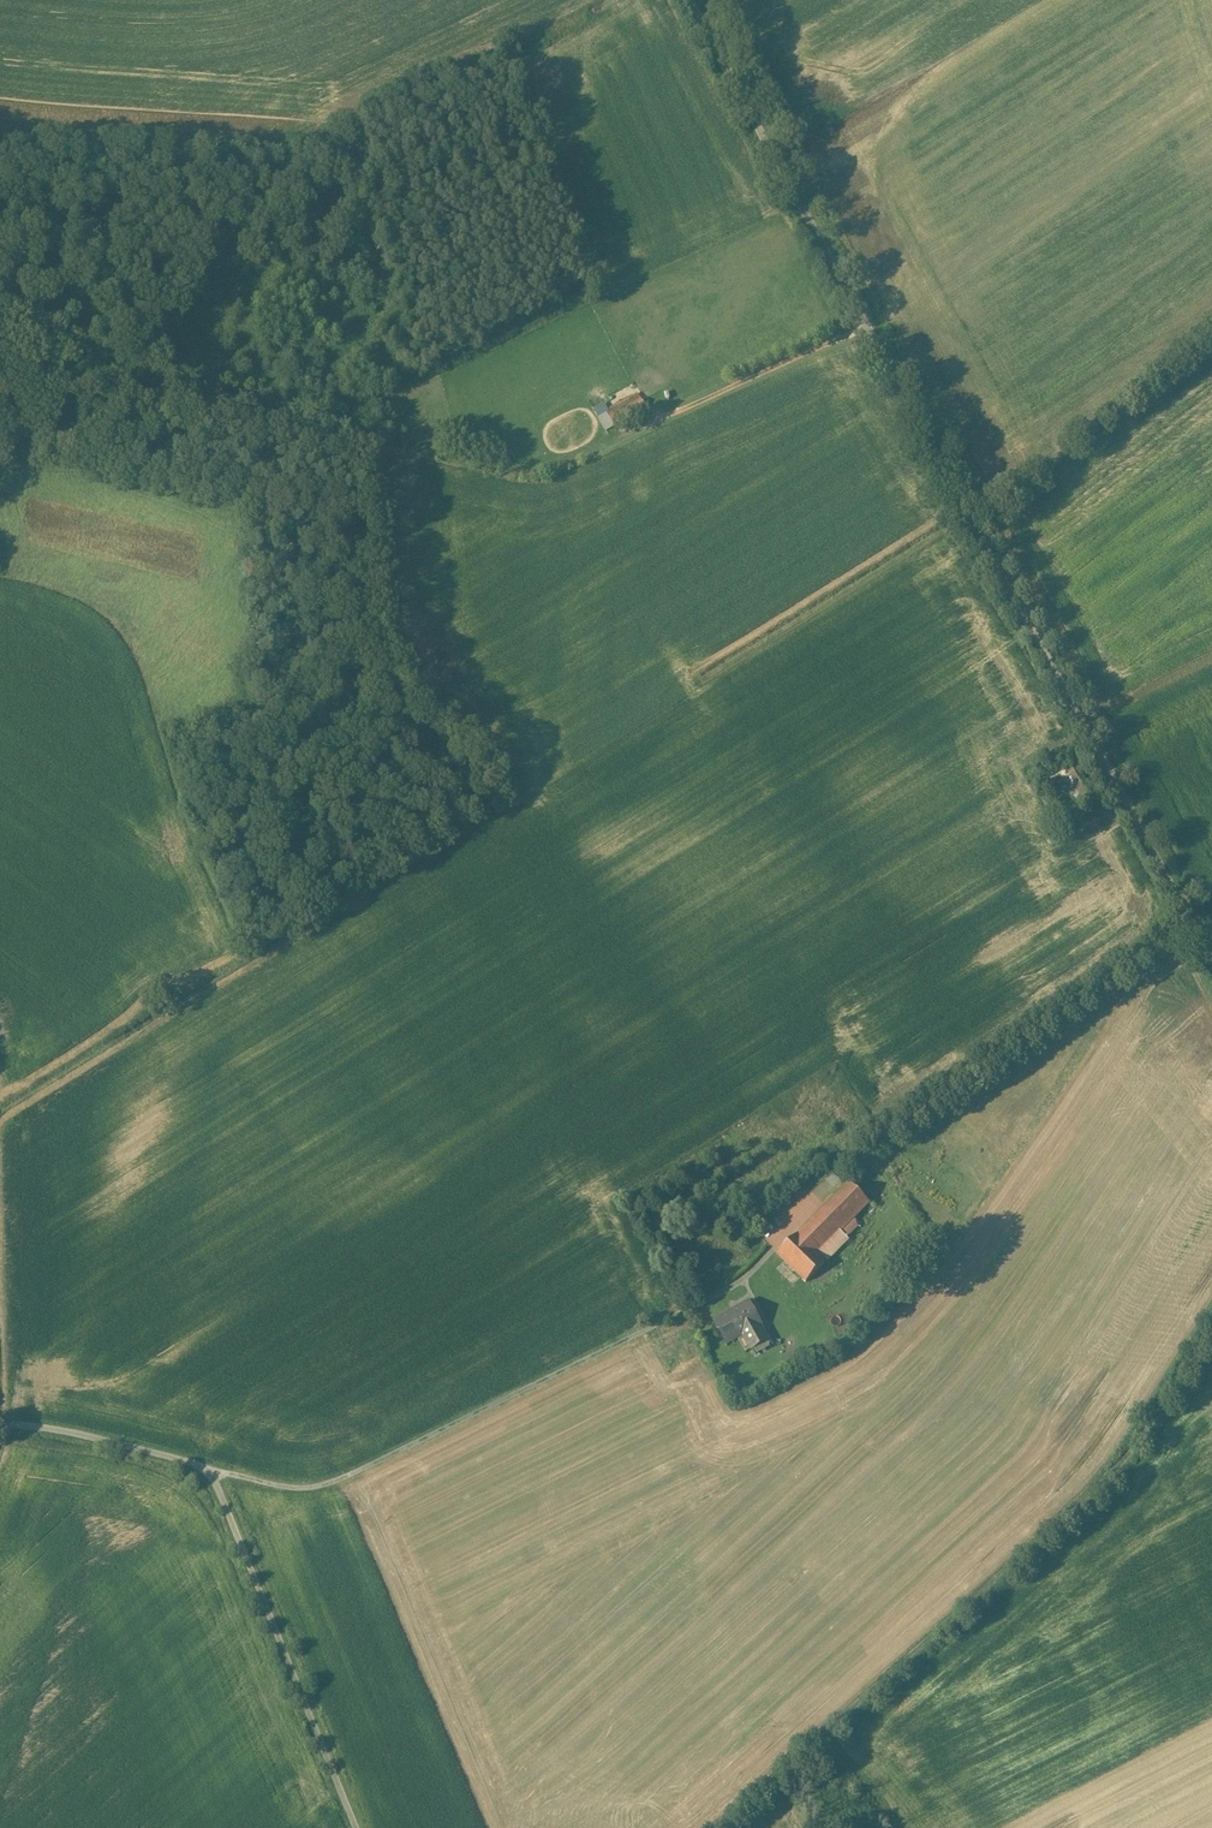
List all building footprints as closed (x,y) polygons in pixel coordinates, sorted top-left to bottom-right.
[(635,392),(605,407),(603,403),(592,408),(603,430),(644,410),(635,392)] [(1071,769),(1065,759),(1045,770),(1053,784),(1067,776),(1065,772),(1071,769)] [(1087,786),(1079,770),(1070,774),(1076,786),(1074,788),(1077,794),(1079,792),(1084,801),(1093,796),(1089,789),(1092,788),(1090,784),(1087,786)] [(849,1183),(798,1235),(819,1255),(841,1233),(855,1219),(870,1204),(849,1183)] [(855,1219),(841,1233),(846,1238),(857,1227),(855,1219)] [(841,1233),(819,1255),(826,1262),(848,1240),(846,1238),(841,1233)] [(819,1255),(798,1235),(778,1255),(821,1298),(822,1297),(841,1277),(835,1271),(826,1262),(819,1255)] [(693,1282),(719,1267),(715,1260),(689,1275),(693,1282)] [(693,1296),(700,1291),(696,1283),(688,1288),(693,1296)] [(748,1305),(730,1315),(729,1315),(715,1322),(728,1343),(744,1334),(752,1349),(767,1341),(759,1326),(760,1325),(749,1304),(748,1304),(748,1305)]
